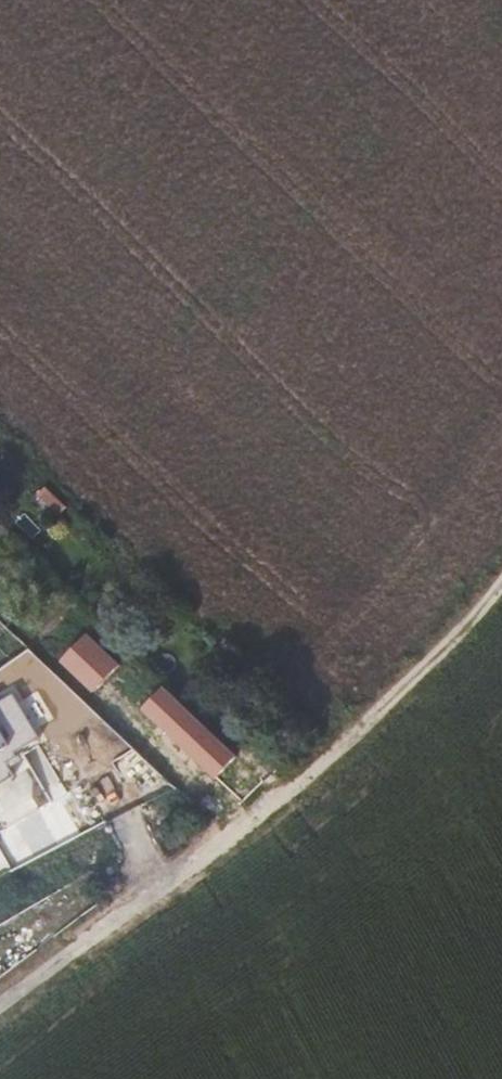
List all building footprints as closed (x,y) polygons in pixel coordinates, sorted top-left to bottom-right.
[(117,772),(136,789),(151,773),(132,755),(117,772)]
